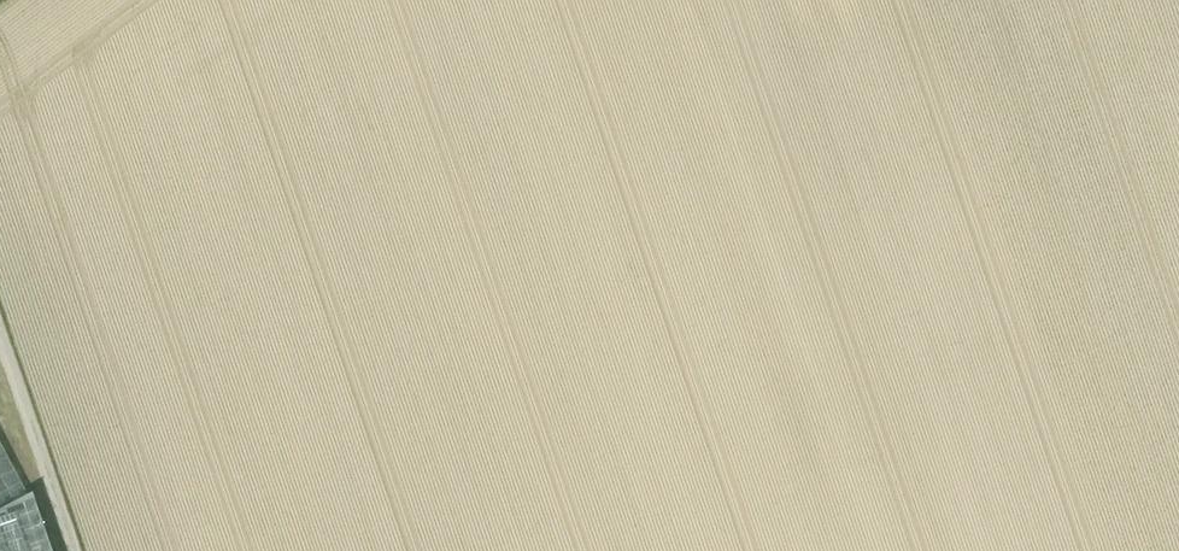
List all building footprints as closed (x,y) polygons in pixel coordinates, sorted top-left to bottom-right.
[(33,495),(29,497),(0,443),(0,550),(53,550),(33,495)]
